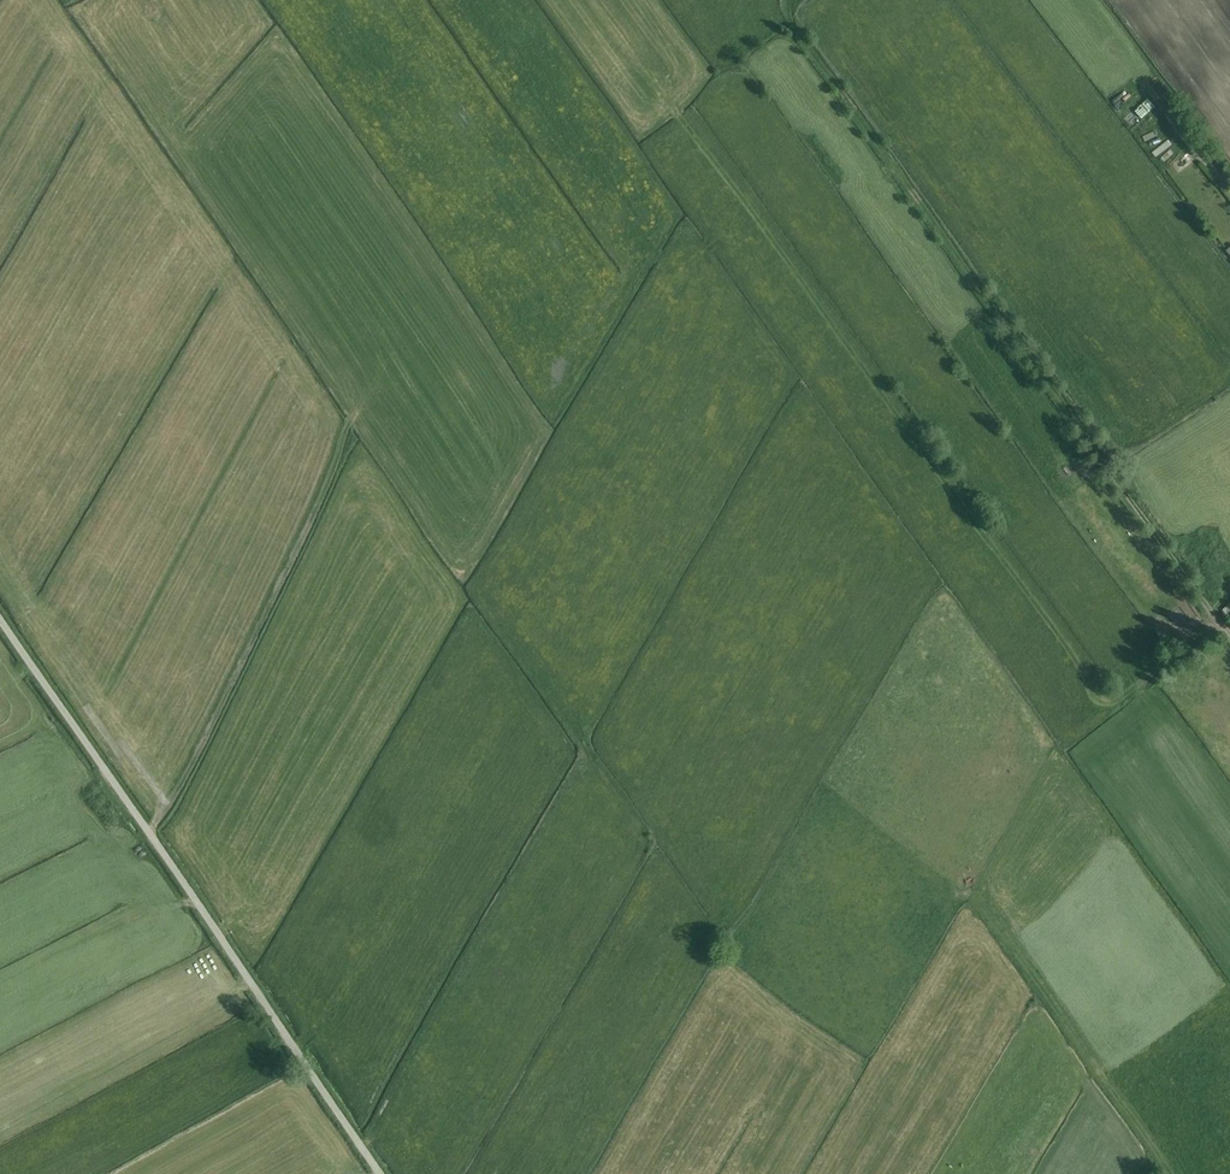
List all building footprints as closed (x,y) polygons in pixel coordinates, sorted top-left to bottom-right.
[(1188,150),(1172,162),(1178,171),(1194,159),(1188,150)] [(1227,616),(1229,613),(1229,603),(1221,610),(1226,616),(1227,616)]
